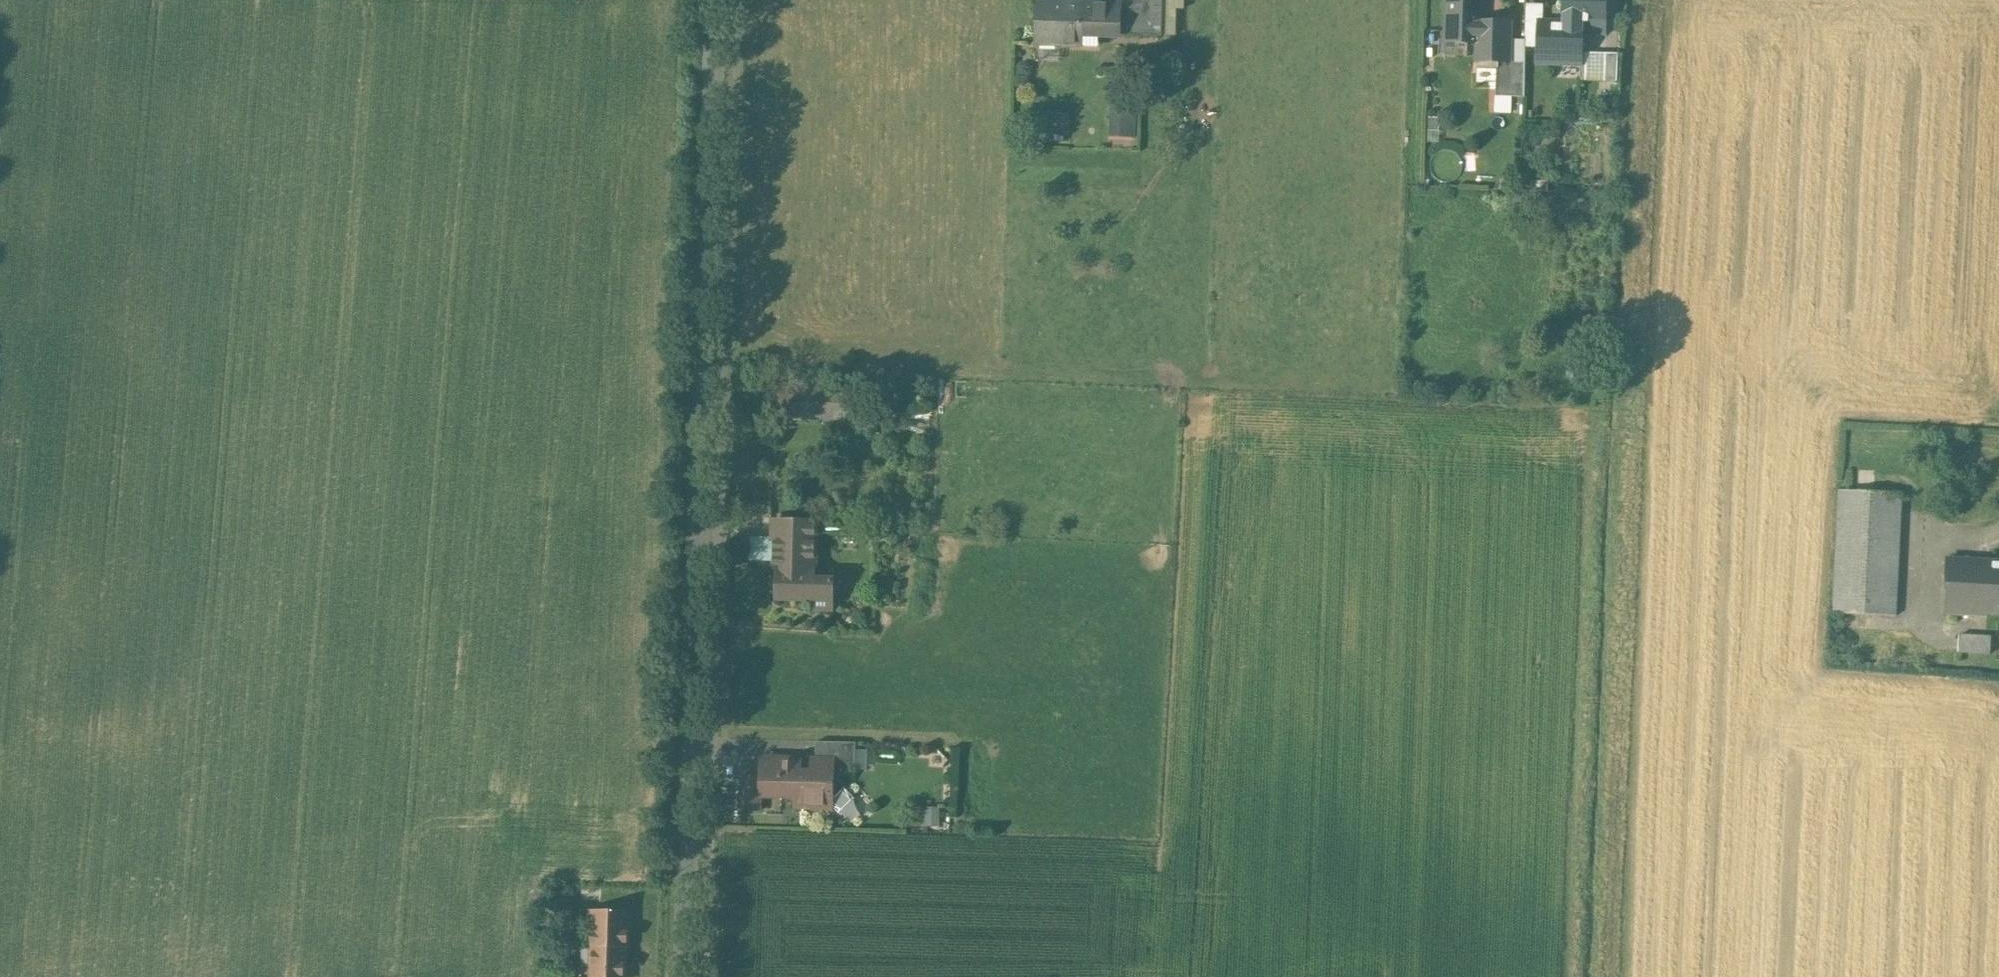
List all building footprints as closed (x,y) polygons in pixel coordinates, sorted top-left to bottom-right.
[(1082,5),(1057,5),(1057,1),(1037,0),(1036,45),(1082,46),(1082,34),(1083,10),(1083,5),(1082,5)] [(1135,5),(1127,12),(1127,36),(1163,37),(1164,0),(1135,0),(1135,5)] [(1445,56),(1478,57),(1478,43),(1480,43),(1481,23),(1482,0),(1446,0),(1445,56)] [(1563,22),(1567,22),(1566,42),(1565,63),(1587,65),(1587,33),(1604,34),(1605,0),(1563,0),(1563,22)] [(1121,12),(1083,10),(1082,34),(1120,36),(1121,12)] [(1510,24),(1481,23),(1480,43),(1478,43),(1478,57),(1477,68),(1497,69),(1495,97),(1524,98),(1525,40),(1510,40),(1510,24)] [(1566,42),(1537,41),(1536,62),(1565,63),(1566,42)] [(1618,54),(1604,53),(1604,81),(1617,82),(1618,54)] [(1576,110),(1565,111),(1565,123),(1576,122),(1576,110)] [(1137,111),(1113,111),(1112,137),(1136,138),(1137,111)] [(1069,113),(1051,113),(1050,134),(1068,134),(1069,113)] [(1547,182),(1525,181),(1525,191),(1547,192),(1547,182)] [(842,387),(764,385),(764,382),(754,381),(754,394),(763,394),(763,401),(795,401),(794,419),(841,421),(842,387)] [(1903,495),(1840,492),(1836,613),(1899,615),(1903,495)] [(816,523),(775,521),(774,541),(784,541),(783,565),(815,566),(816,523)] [(1988,564),(1946,564),(1945,616),(1988,616),(1988,612),(1988,564)] [(1988,564),(1988,612),(1998,613),(1998,565),(1988,564)] [(783,565),(777,565),(776,599),(812,600),(811,609),(833,610),(833,581),(814,580),(815,566),(783,565)] [(1992,637),(1961,637),(1961,654),(1993,654),(1992,637)] [(861,751),(821,750),(821,766),(838,767),(838,777),(860,778),(861,751)] [(838,767),(821,766),(820,780),(818,783),(803,782),(802,804),(801,804),(801,813),(819,813),(822,817),(832,817),(836,814),(844,821),(859,806),(850,796),(849,796),(837,783),(838,777),(838,767)] [(803,769),(767,768),(766,786),(766,803),(801,804),(802,804),(803,782),(803,769)] [(766,786),(748,785),(748,803),(766,803),(766,786)] [(766,803),(748,803),(747,816),(765,816),(766,803)] [(629,913),(592,912),(591,948),(592,948),(592,962),(597,963),(598,948),(626,948),(628,948),(629,913)] [(598,948),(597,963),(592,962),(591,976),(626,976),(626,970),(625,970),(626,948),(598,948)]
